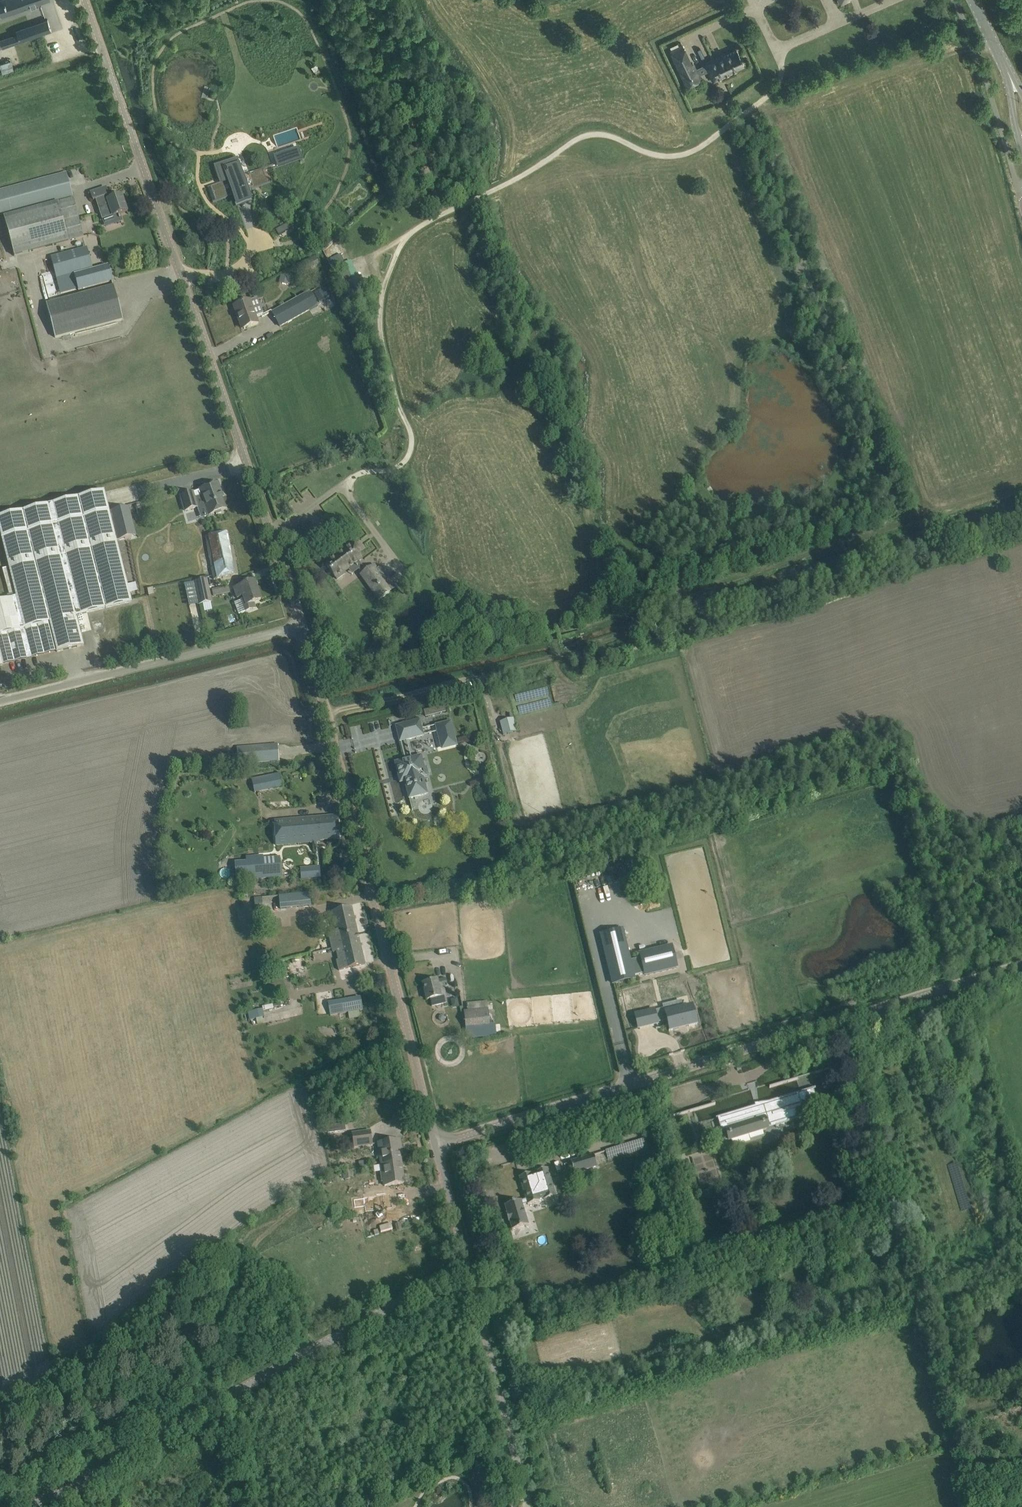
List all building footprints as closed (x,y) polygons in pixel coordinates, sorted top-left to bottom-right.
[(21,3),(23,7),(47,0),(0,0),(0,9),(21,3)] [(47,19),(16,28),(20,40),(51,30),(47,19)] [(732,72),(745,65),(737,49),(717,59),(717,57),(704,63),(704,64),(697,68),(694,62),(692,63),(685,48),(684,48),(683,44),(670,50),(671,53),(670,53),(686,86),(702,79),(700,75),(707,71),(712,82),(733,73),(732,72)] [(298,149),(275,157),(279,167),(302,159),(298,149)] [(216,184),(205,187),(210,202),(229,196),(232,205),(244,201),(233,168),(223,171),(221,165),(211,169),(216,184)] [(73,196),(67,173),(0,191),(0,215),(73,196)] [(106,187),(90,192),(93,201),(95,200),(96,204),(99,212),(102,220),(113,216),(116,223),(122,221),(119,214),(127,211),(121,195),(108,200),(107,197),(109,196),(106,187)] [(58,203),(3,217),(14,255),(68,241),(58,203)] [(281,227),(276,231),(279,236),(285,232),(281,227)] [(108,266),(93,270),(87,247),(50,256),(57,283),(75,278),(78,291),(112,281),(108,266)] [(298,267),(301,273),(319,264),(316,257),(298,267)] [(279,283),(289,285),(291,276),(281,274),(279,283)] [(46,304),(55,338),(123,320),(114,286),(46,304)] [(280,327),(310,310),(302,296),(272,313),(280,327)] [(263,314),(257,298),(234,307),(237,315),(239,314),(244,329),(258,324),(256,317),(263,314)] [(318,305),(322,313),(336,306),(331,298),(318,305)] [(193,492),(181,496),(186,511),(198,507),(195,498),(202,495),(209,515),(225,509),(220,494),(221,494),(218,483),(200,490),(193,493),(193,492)] [(0,538),(0,666),(2,666),(2,663),(56,650),(57,652),(83,646),(76,615),(131,602),(104,492),(0,517),(0,531),(2,537),(0,538)] [(125,508),(109,512),(111,519),(116,541),(132,537),(125,508)] [(228,533),(218,534),(205,537),(212,579),(238,574),(233,546),(230,547),(228,533)] [(322,561),(335,579),(364,559),(358,552),(362,550),(354,540),(322,561)] [(359,575),(361,578),(378,602),(398,588),(382,565),(378,568),(375,564),(359,575)] [(208,579),(194,582),(198,605),(212,602),(208,579)] [(261,600),(254,581),(234,589),(237,598),(243,596),(244,599),(241,600),(246,612),(256,608),(254,602),(261,600)] [(228,587),(214,590),(215,595),(229,592),(228,587)] [(519,713),(554,705),(549,686),(515,693),(519,713)] [(431,707),(423,709),(426,720),(433,718),(431,707)] [(514,718),(499,722),(503,736),(517,732),(514,718)] [(395,726),(399,743),(424,736),(420,719),(395,726)] [(364,723),(351,725),(354,751),(371,749),(370,740),(376,739),(374,721),(364,723)] [(435,725),(441,750),(458,746),(451,721),(435,725)] [(239,764),(278,761),(277,745),(237,748),(239,764)] [(424,768),(421,756),(395,763),(400,782),(404,781),(409,799),(427,794),(421,768),(424,768)] [(252,779),(255,793),(282,787),(280,774),(252,779)] [(276,824),(278,841),(278,845),(321,842),(321,840),(339,839),(337,817),(276,822),(276,824)] [(264,855),(246,857),(248,880),(282,876),(280,857),(264,858),(264,855)] [(300,868),(301,879),(321,877),(320,867),(300,868)] [(309,893),(279,896),(281,909),(311,906),(309,893)] [(337,931),(329,933),(333,948),(340,946),(338,938),(357,934),(351,908),(332,913),(337,931)] [(623,930),(601,935),(613,983),(635,978),(634,976),(645,973),(646,975),(677,968),(671,946),(640,954),(641,958),(630,961),(623,930)] [(340,946),(333,948),(334,953),(336,952),(338,960),(336,961),(338,970),(364,964),(357,934),(338,938),(340,946)] [(448,986),(446,979),(437,981),(437,980),(423,983),(427,1000),(430,999),(432,1006),(447,1003),(443,987),(448,986)] [(459,998),(452,999),(454,1007),(461,1006),(459,998)] [(346,1000),(328,1003),(330,1015),(349,1012),(346,1000)] [(468,1010),(464,1011),(467,1040),(497,1037),(495,1026),(490,1026),(487,1000),(467,1002),(468,1010)] [(263,1008),(247,1011),(249,1019),(264,1016),(263,1008)] [(691,1010),(671,1015),(675,1031),(703,1024),(700,1012),(692,1014),(691,1010)] [(663,1014),(645,1018),(648,1030),(666,1025),(665,1021),(663,1014)] [(721,1132),(728,1130),(730,1139),(730,1140),(822,1112),(805,1116),(798,1094),(816,1088),(815,1087),(768,1102),(759,1103),(759,1104),(760,1104),(761,1109),(757,1110),(755,1106),(716,1118),(716,1119),(717,1118),(721,1132)] [(877,1141),(872,1124),(842,1134),(847,1150),(877,1141)] [(348,1142),(348,1147),(373,1144),(371,1131),(352,1134),(353,1141),(348,1142)] [(379,1143),(382,1165),(398,1163),(397,1159),(400,1159),(400,1154),(402,1153),(400,1140),(379,1143)] [(593,1154),(571,1161),(575,1173),(597,1166),(593,1154)] [(404,1183),(400,1159),(397,1159),(398,1163),(382,1165),(383,1171),(380,1172),(382,1183),(385,1182),(385,1186),(404,1183)] [(702,1187),(719,1181),(715,1167),(698,1173),(702,1187)] [(531,1173),(519,1177),(526,1200),(521,1201),(521,1200),(505,1205),(507,1213),(506,1214),(509,1222),(510,1222),(512,1230),(528,1225),(522,1205),(527,1203),(528,1205),(556,1196),(548,1168),(536,1172),(536,1173),(532,1175),(531,1173)] [(365,1206),(366,1212),(394,1208),(391,1193),(364,1197),(364,1198),(353,1200),(354,1207),(365,1206)]
